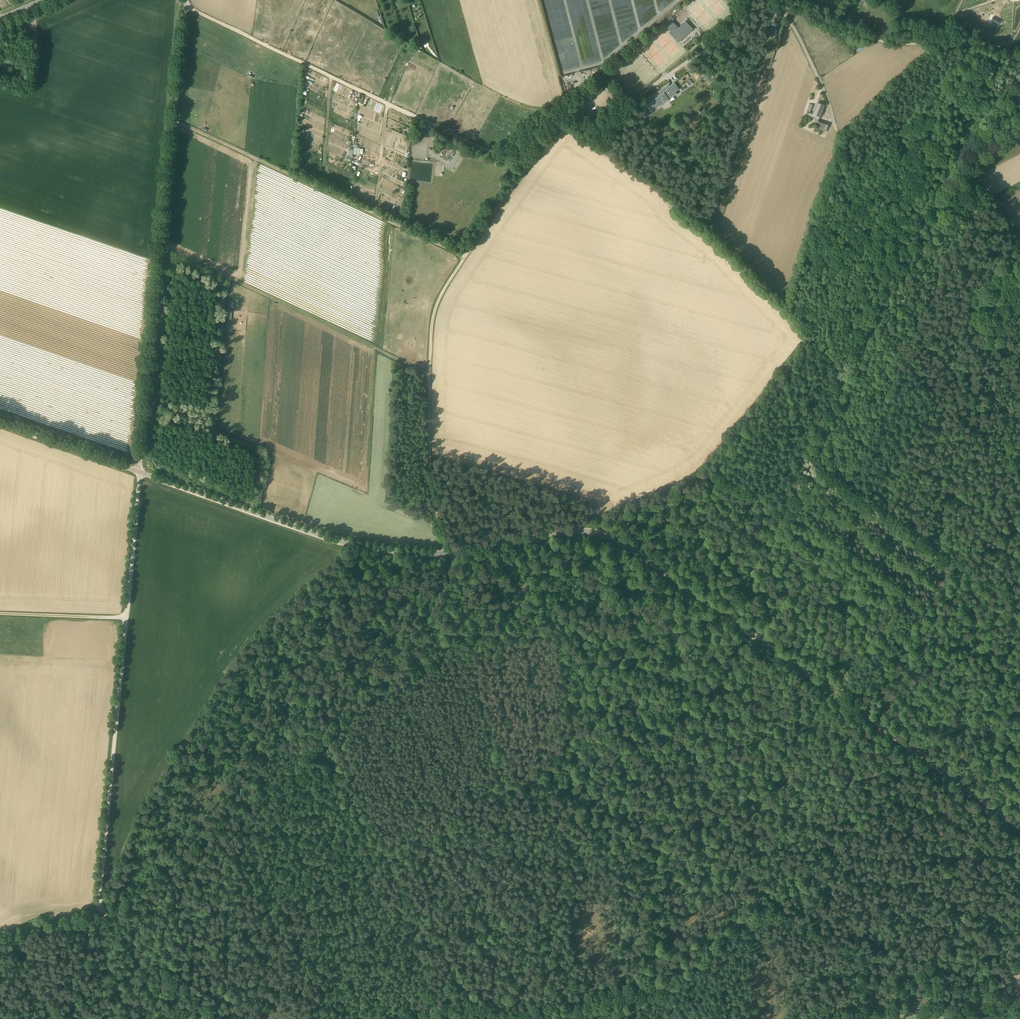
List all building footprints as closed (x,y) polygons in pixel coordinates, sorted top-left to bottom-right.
[(349,19),(353,11),(346,8),(342,15),(349,19)] [(684,23),(679,27),(679,28),(672,21),(674,19),(671,16),(663,23),(670,31),(676,36),(680,40),(686,35),(684,33),(689,29),(687,27),(689,25),(686,21),(684,23)] [(779,24),(774,22),(770,34),(775,36),(779,24)] [(378,37),(384,40),(388,33),(382,29),(378,37)] [(869,44),(868,42),(855,51),(856,53),(869,44)] [(650,97),(648,99),(652,105),(654,104),(657,108),(677,94),(676,91),(679,89),(674,82),(669,86),(669,84),(650,97)] [(317,110),(320,105),(306,98),(303,103),(306,104),(304,107),(307,108),(305,113),(313,116),(316,109),(317,110)] [(808,112),(806,115),(813,118),(819,120),(824,105),(817,103),(813,114),(810,113),(813,105),(810,104),(807,112),(808,112)] [(640,119),(648,117),(645,109),(637,112),(640,119)] [(819,121),(816,128),(826,132),(829,124),(819,121)] [(453,150),(449,148),(443,159),(447,161),(453,150)]
